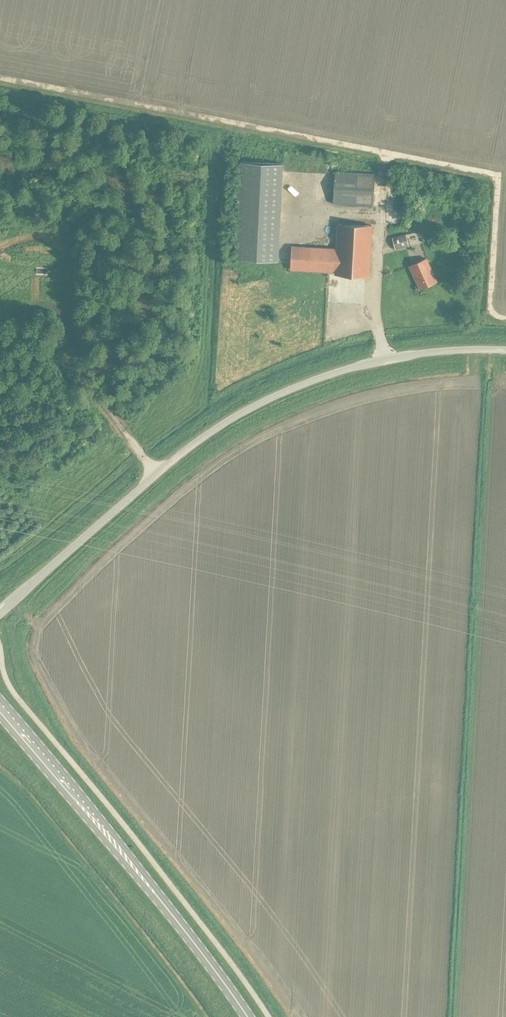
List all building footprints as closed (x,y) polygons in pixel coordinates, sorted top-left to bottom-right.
[(286,163),(241,161),(236,259),(281,261),(286,163)] [(373,205),(375,173),(335,171),(333,203),(373,205)] [(369,275),(372,225),(337,223),(336,248),(292,246),(291,269),(335,271),(335,273),(369,275)] [(395,250),(408,246),(406,234),(392,238),(395,250)] [(420,288),(436,280),(426,258),(409,265),(420,288)]
